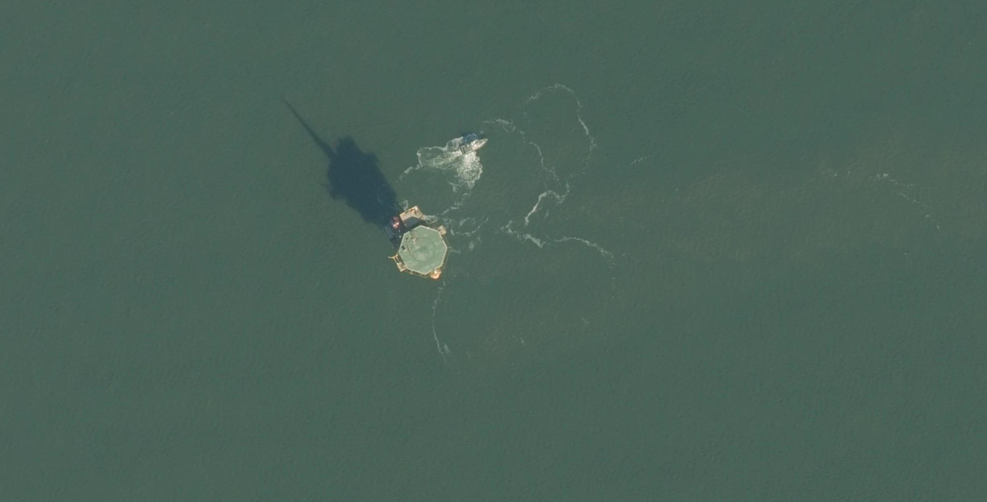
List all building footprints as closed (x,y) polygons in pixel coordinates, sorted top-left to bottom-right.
[(447,273),(426,232),(395,247),(417,289),(447,273)]
